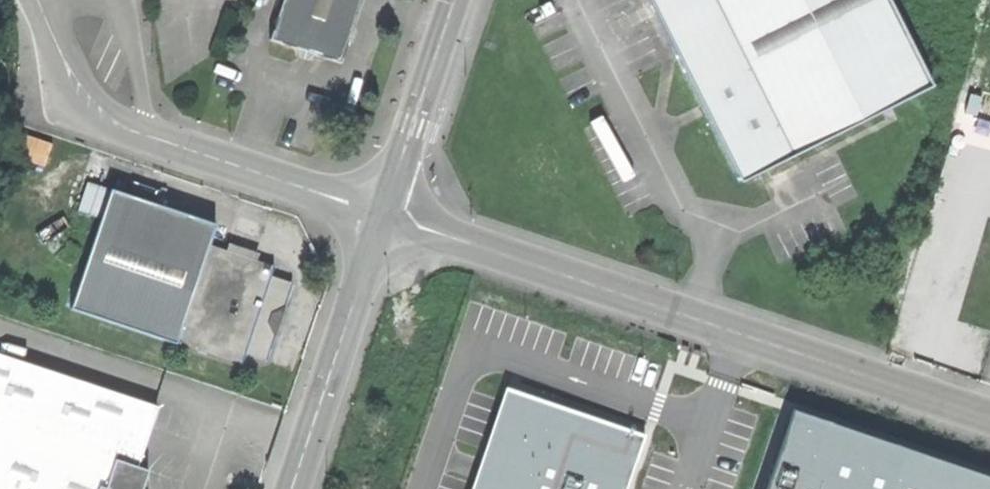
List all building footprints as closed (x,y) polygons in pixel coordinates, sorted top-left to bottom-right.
[(313,55),(341,64),(362,0),(284,0),(270,41),(297,49),(313,55)] [(653,9),(676,57),(701,105),(706,116),(740,183),(882,112),(892,108),(923,92),(932,88),(887,0),(648,0),(653,9)] [(307,60),(313,55),(297,49),(299,58),(303,59),(307,60)] [(175,345),(176,341),(209,245),(215,225),(171,210),(110,190),(70,310),(175,345)] [(228,244),(226,251),(256,261),(258,254),(228,244)] [(242,363),(245,353),(271,277),(274,267),(256,261),(226,251),(209,245),(176,341),(242,363)] [(271,277),(245,353),(267,361),(280,322),(293,284),(271,277)] [(149,472),(138,468),(158,409),(0,357),(0,488),(143,488),(149,472)] [(635,461),(637,462),(646,436),(508,389),(505,388),(481,460),(475,479),(471,488),(625,488),(635,461)] [(765,488),(989,488),(989,475),(792,409),(765,488)]
